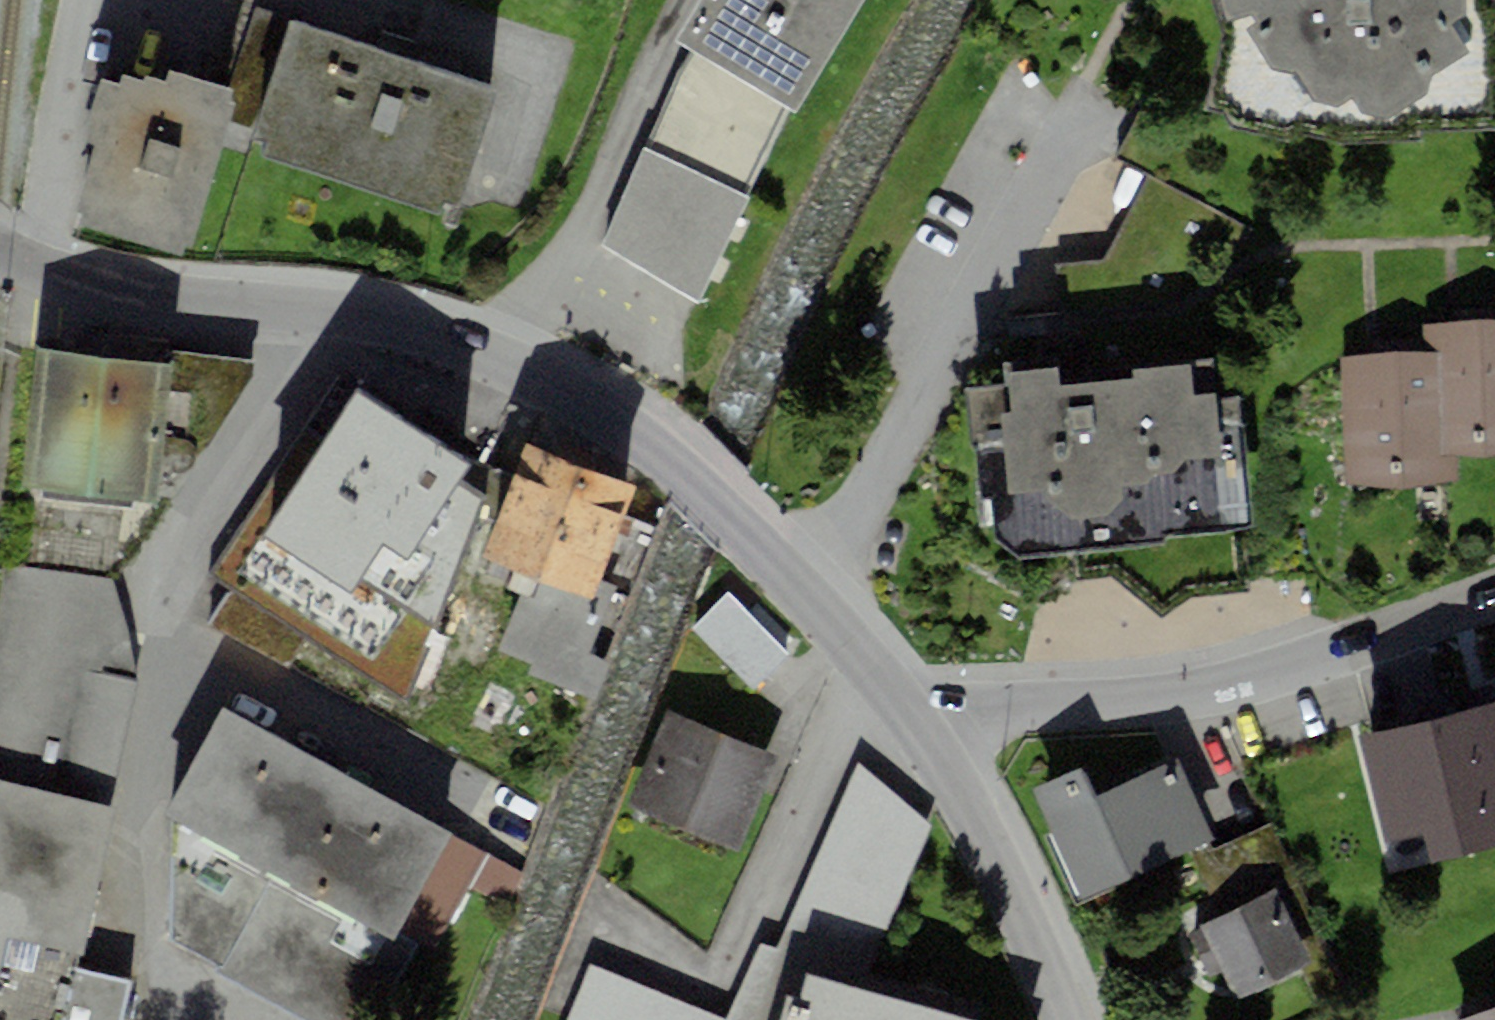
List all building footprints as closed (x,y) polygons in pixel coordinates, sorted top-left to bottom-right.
[(865,0),(701,0),(675,42),(690,51),(786,108),(796,114),(865,0)] [(1224,21),(1249,12),(1255,20),(1246,27),(1273,68),(1300,73),(1315,101),(1337,107),(1352,100),(1361,114),(1386,119),(1428,90),(1431,77),(1469,53),(1452,27),(1467,18),(1467,0),(1218,0),(1224,21)] [(254,129),(291,21),(256,8),(228,89),(239,92),(230,119),(254,129)] [(497,90),(291,21),(254,129),(251,140),(270,147),(265,159),(439,217),(443,204),(457,209),(497,90)] [(744,197),(786,108),(690,51),(646,148),(744,197)] [(228,89),(170,71),(167,82),(146,76),(143,83),(121,76),(118,86),(101,81),(84,137),(97,141),(75,213),(82,215),(78,227),(181,258),(184,249),(190,250),(230,119),(239,92),(228,89)] [(697,304),(744,197),(646,148),(603,245),(697,304)] [(1424,324),(1425,351),(1437,350),(1442,453),(1456,453),(1494,452),(1494,322),(1424,324)] [(1458,485),(1456,453),(1442,453),(1437,350),(1425,351),(1341,355),(1348,490),(1458,485)] [(158,503),(171,365),(35,353),(22,490),(158,503)] [(1059,368),(1003,374),(1005,387),(967,390),(976,500),(992,499),(995,539),(1018,558),(1165,544),(1163,538),(1251,527),(1238,398),(1214,399),(1211,358),(1191,361),(1191,364),(1133,371),(1133,379),(1061,385),(1059,368)] [(435,629),(484,499),(458,480),(471,467),(358,391),(261,537),(350,595),(360,583),(430,625),(435,629)] [(600,581),(635,485),(526,445),(485,559),(517,570),(594,598),(600,581)] [(114,588),(112,579),(11,561),(0,621),(0,668),(1,668),(0,671),(0,781),(114,809),(141,683),(114,588)] [(632,592),(600,581),(594,598),(517,570),(509,591),(519,594),(497,650),(531,663),(526,674),(595,699),(632,592)] [(793,656),(726,592),(691,629),(758,693),(793,656)] [(1360,737),(1392,871),(1494,846),(1494,705),(1360,737)] [(224,707),(166,815),(173,820),(167,944),(308,1019),(376,1019),(420,943),(399,931),(455,835),(224,707)] [(780,759),(669,711),(630,801),(741,849),(780,759)] [(1045,818),(1081,899),(1215,840),(1179,759),(1096,796),(1084,769),(1033,791),(1045,818)] [(857,765),(776,949),(760,944),(727,1019),(590,962),(565,1019),(781,1019),(787,996),(799,999),(805,975),(855,988),(930,826),(857,765)] [(129,981),(78,970),(114,809),(0,781),(0,1019),(121,1019),(129,981)] [(488,855),(455,835),(399,931),(420,943),(433,951),(469,888),(488,855)] [(525,876),(488,855),(469,888),(506,909),(525,876)] [(1311,964),(1277,890),(1199,925),(1212,952),(1201,957),(1212,982),(1223,977),(1233,999),(1311,964)] [(805,975),(799,999),(787,996),(781,1019),(974,1019),(855,988),(805,975)] [(1469,1019),(1494,1019),(1494,1010),(1469,1019)]
